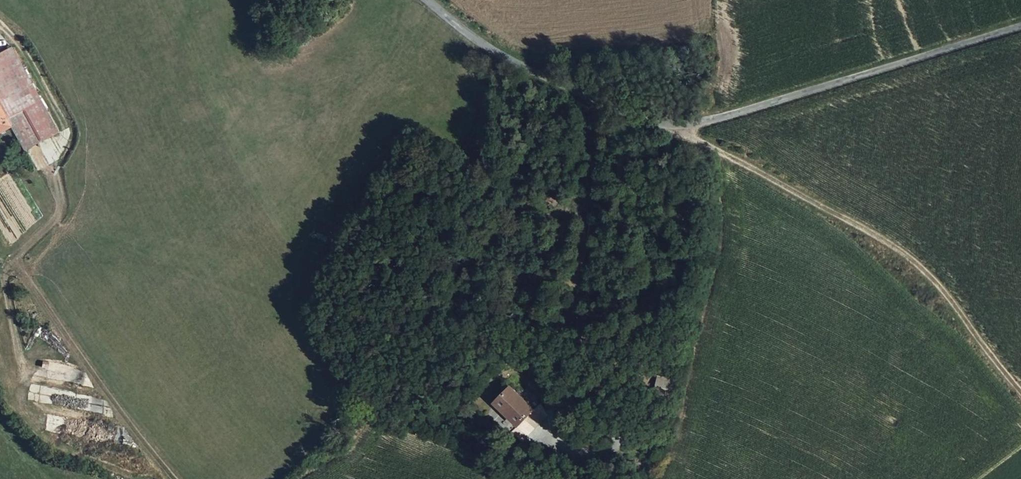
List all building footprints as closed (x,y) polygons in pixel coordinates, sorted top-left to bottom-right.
[(13,122),(26,145),(57,128),(10,42),(0,47),(0,99),(4,106),(13,122)] [(4,106),(0,109),(0,129),(13,122),(4,106)] [(512,387),(493,404),(519,430),(536,414),(512,387)]
